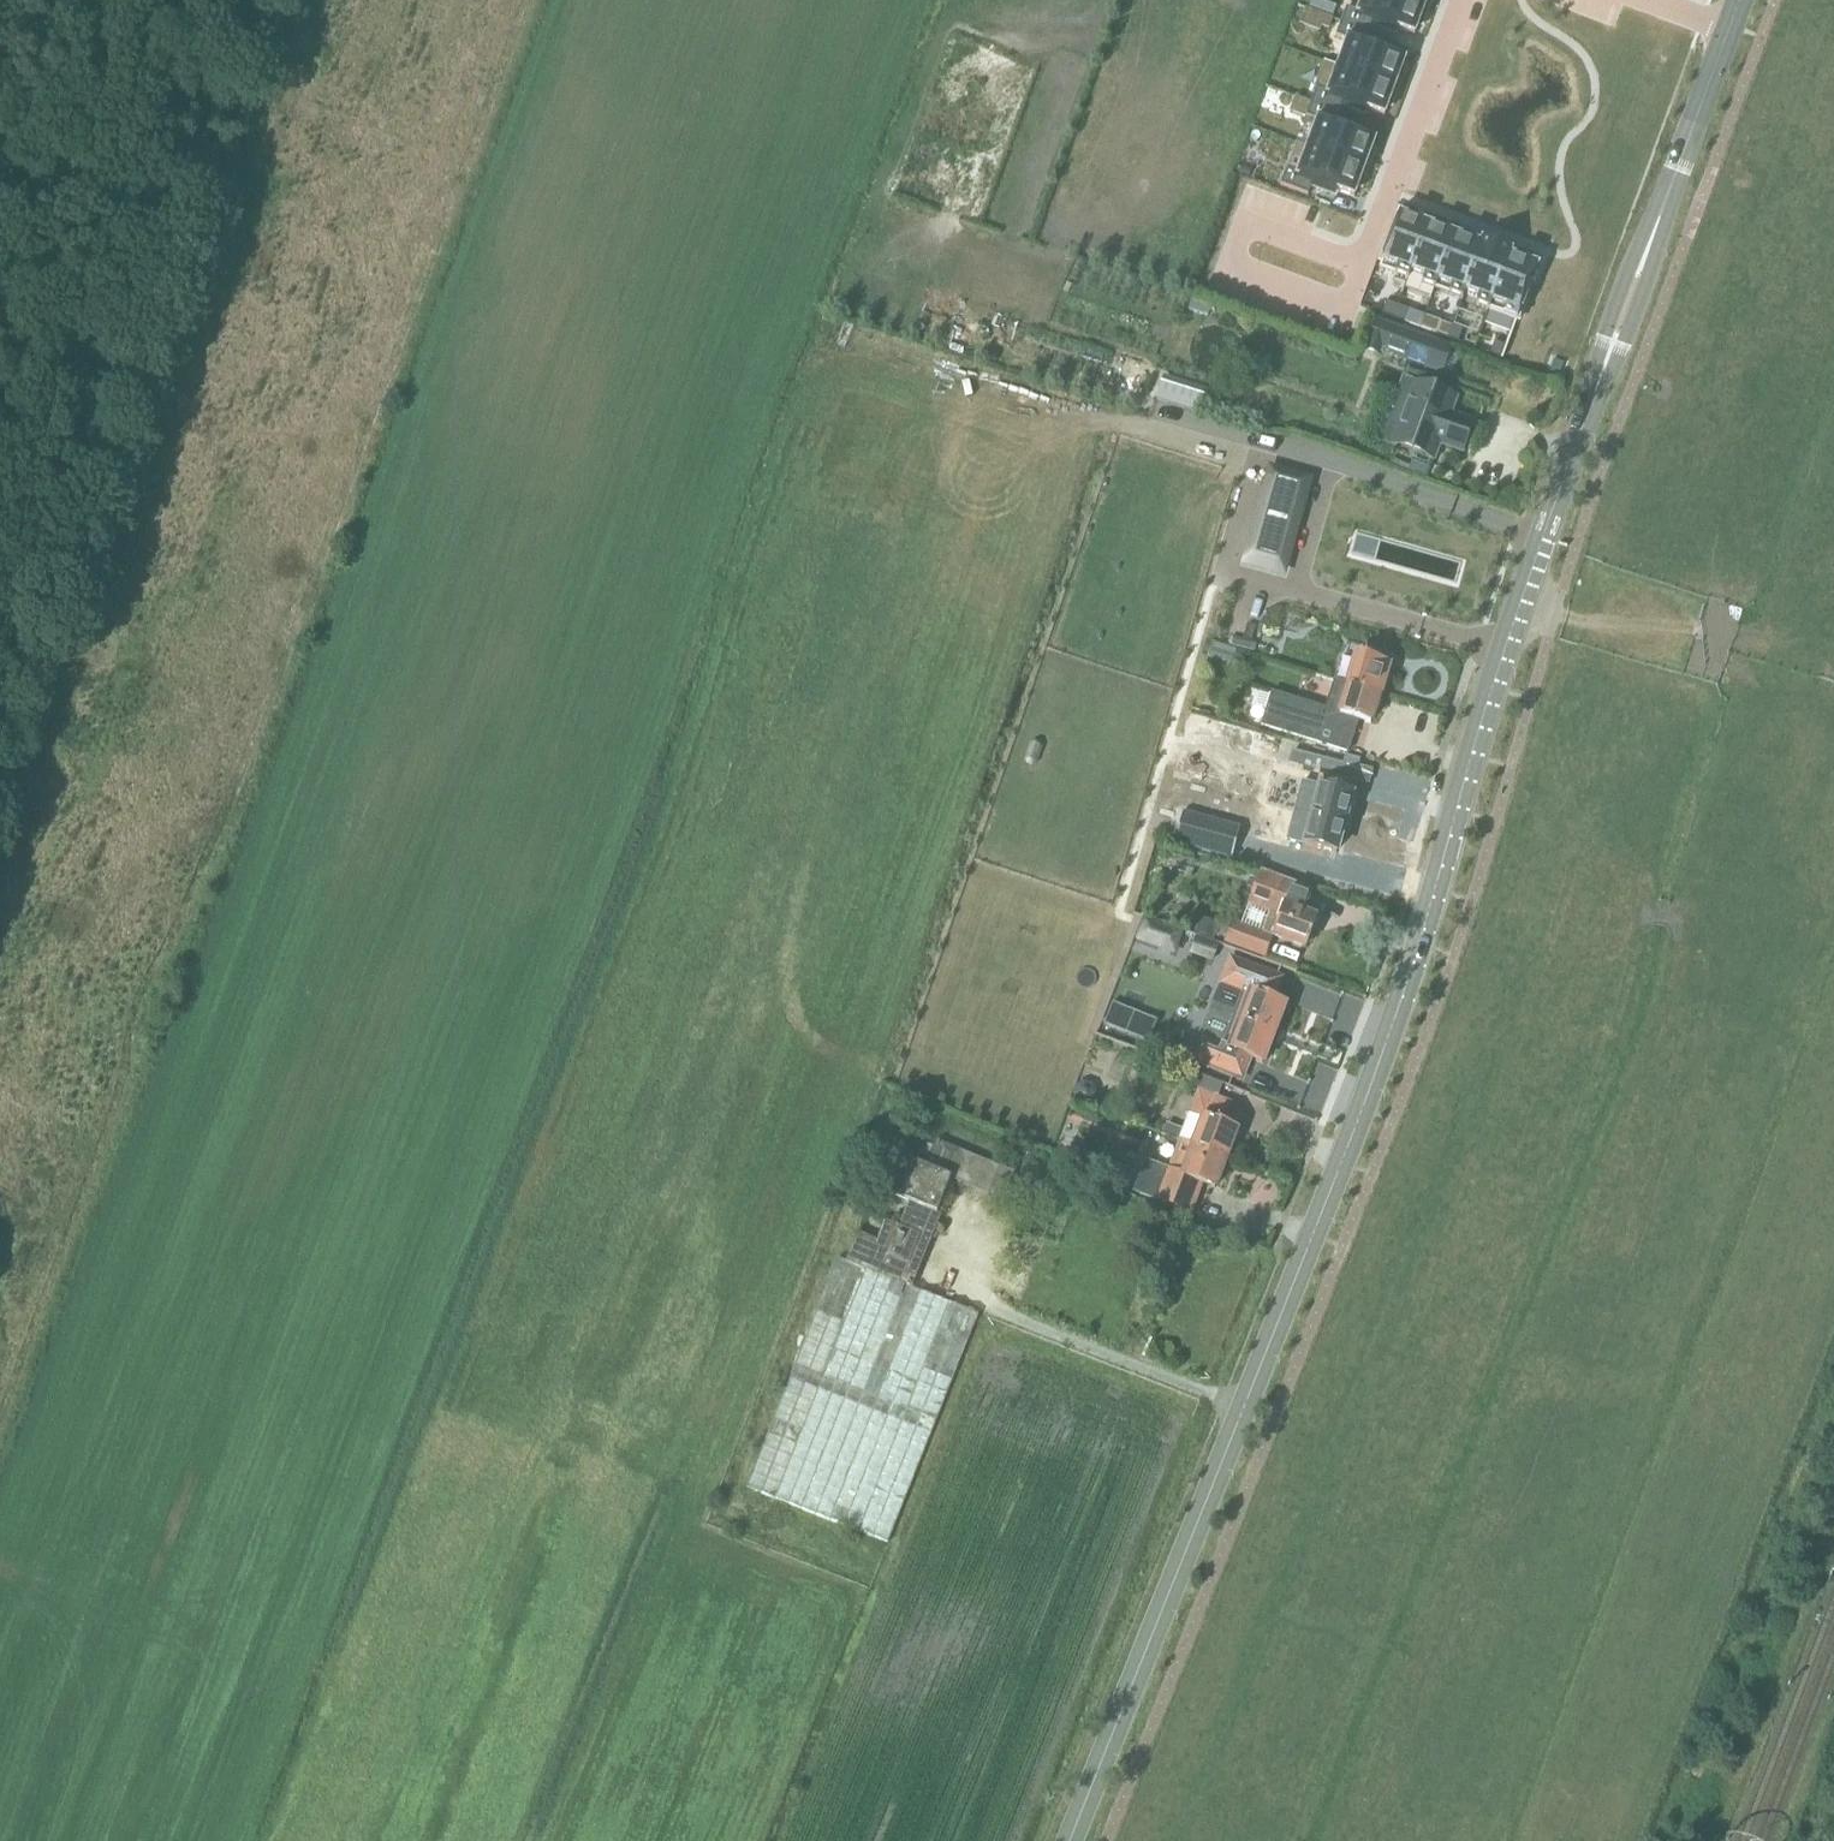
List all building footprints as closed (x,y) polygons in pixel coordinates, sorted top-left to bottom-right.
[(1342,22),(1369,32),(1374,20),(1415,35),(1419,25),(1423,27),(1429,9),(1406,0),(1363,0),(1359,12),(1347,8),(1342,22)] [(1429,9),(1433,0),(1406,0),(1429,9)] [(1342,22),(1337,36),(1348,41),(1338,67),(1399,89),(1406,71),(1402,70),(1406,60),(1365,44),(1369,32),(1342,22)] [(1317,89),(1312,103),(1339,113),(1344,101),(1385,116),(1389,106),(1392,107),(1399,89),(1338,67),(1329,93),(1317,89)] [(1312,103),(1306,117),(1318,122),(1308,148),(1369,170),(1376,152),(1372,151),(1376,141),(1335,125),(1339,113),(1312,103)] [(1287,170),(1281,185),(1309,195),(1314,182),(1329,188),(1355,197),(1358,187),(1362,189),(1369,170),(1308,148),(1298,174),(1287,170)] [(1400,215),(1380,269),(1408,280),(1411,273),(1428,225),(1400,215)] [(1428,225),(1411,273),(1424,278),(1421,285),(1435,290),(1455,235),(1428,225)] [(1455,235),(1435,290),(1462,300),(1465,293),(1484,241),(1483,241),(1481,245),(1455,235)] [(1484,241),(1465,293),(1478,298),(1475,305),(1489,310),(1511,251),(1484,241)] [(1511,251),(1489,310),(1517,320),(1531,282),(1534,275),(1538,266),(1537,266),(1519,259),(1511,256),(1512,252),(1511,251)] [(1388,302),(1383,314),(1394,318),(1398,306),(1388,302)] [(1398,306),(1394,318),(1405,322),(1409,310),(1398,306)] [(1442,322),(1437,334),(1448,338),(1452,326),(1442,322)] [(1452,326),(1448,338),(1459,342),(1463,330),(1452,326)] [(1496,342),(1491,354),(1501,358),(1502,358),(1507,346),(1506,346),(1496,342)] [(1453,413),(1459,396),(1402,376),(1379,442),(1435,462),(1441,447),(1465,455),(1477,422),(1453,413)] [(1273,471),(1247,561),(1284,572),(1310,481),(1273,471)] [(1242,652),(1213,643),(1208,657),(1232,664),(1234,660),(1240,661),(1242,652)] [(1359,655),(1350,685),(1379,694),(1388,664),(1359,655)] [(1326,708),(1272,692),(1262,725),(1349,751),(1349,750),(1318,740),(1322,726),(1354,736),(1359,718),(1371,722),(1379,694),(1334,680),(1326,708)] [(1293,751),(1290,764),(1322,772),(1318,786),(1307,783),(1303,782),(1296,809),(1300,810),(1345,823),(1352,794),(1350,794),(1354,778),(1342,775),(1345,764),(1293,751)] [(1296,809),(1288,841),(1337,854),(1345,823),(1300,810),(1296,809)] [(1270,912),(1263,931),(1305,947),(1316,918),(1303,913),(1311,890),(1260,872),(1248,904),(1270,912)] [(1184,932),(1145,917),(1136,940),(1175,956),(1184,932)] [(1274,936),(1232,921),(1224,943),(1266,958),(1274,936)] [(1190,955),(1213,963),(1219,945),(1196,937),(1190,955)] [(1224,982),(1194,1058),(1204,1062),(1237,1074),(1244,1055),(1263,1064),(1285,1004),(1275,1001),(1284,978),(1232,959),(1224,982)] [(1188,1111),(1192,1112),(1185,1128),(1169,1122),(1165,1132),(1181,1139),(1181,1140),(1227,1158),(1238,1129),(1224,1124),(1233,1102),(1220,1097),(1225,1083),(1205,1075),(1203,1074),(1202,1077),(1188,1111)] [(1227,1158),(1181,1140),(1167,1174),(1146,1166),(1137,1188),(1190,1210),(1202,1180),(1216,1186),(1227,1158)] [(838,1259),(748,1484),(885,1539),(976,1311),(909,1285),(909,1283),(909,1282),(926,1237),(930,1239),(935,1227),(931,1225),(950,1177),(989,1192),(999,1166),(935,1141),(933,1146),(924,1142),(915,1164),(911,1163),(898,1197),(907,1200),(897,1227),(884,1222),(876,1242),(856,1234),(845,1262),(838,1259)]
